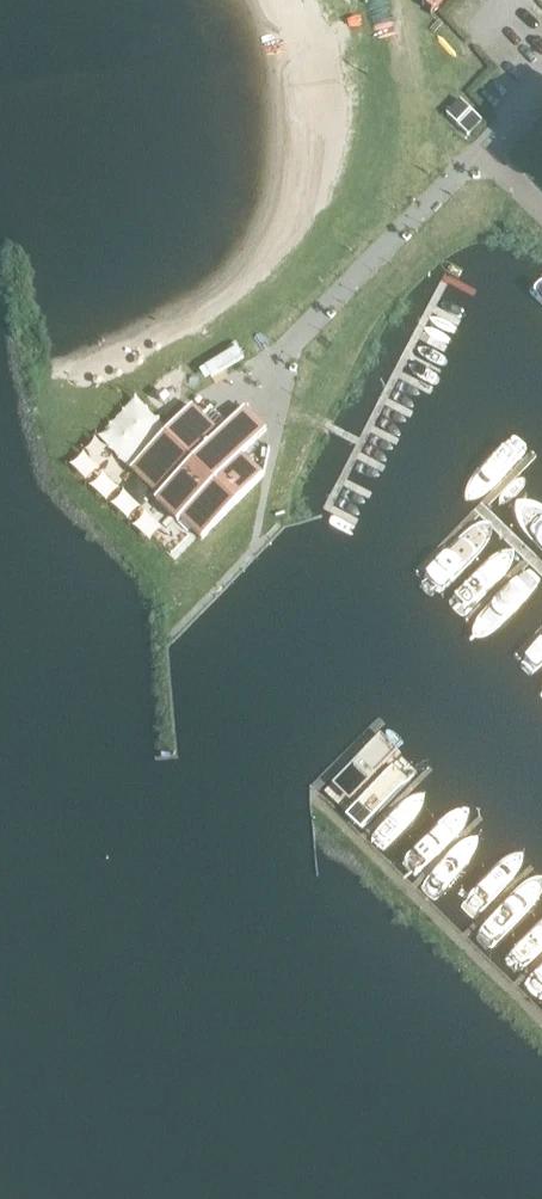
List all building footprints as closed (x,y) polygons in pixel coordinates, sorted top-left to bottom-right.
[(459,122),(470,111),(461,102),(450,114),(459,122)] [(473,115),(462,126),(470,134),(482,123),(473,115)] [(250,450),(228,428),(221,435),(193,408),(131,471),(159,498),(156,501),(178,523),(182,519),(203,540),(264,477),(243,456),(250,450)]
